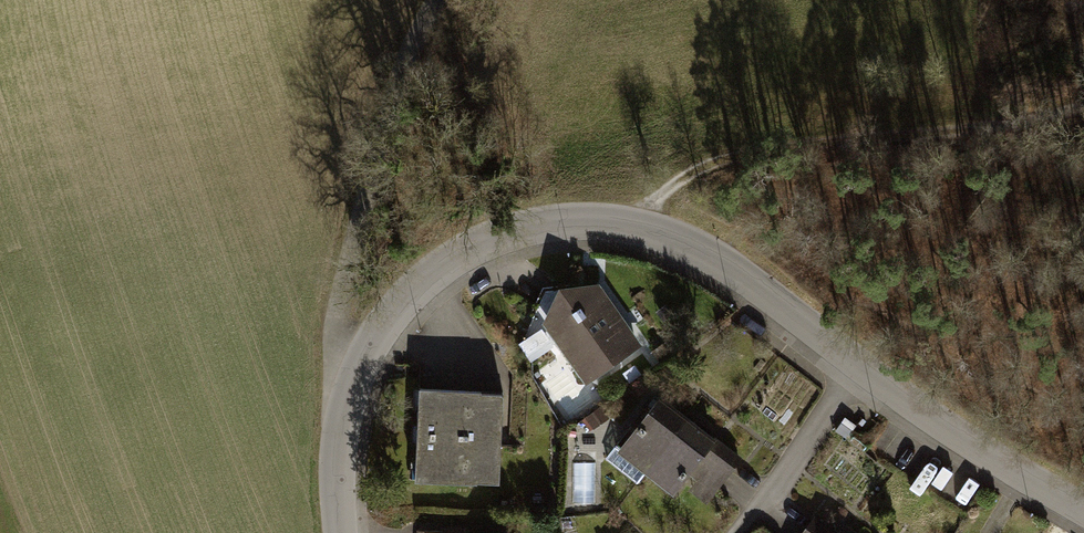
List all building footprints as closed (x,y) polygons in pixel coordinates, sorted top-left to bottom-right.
[(542,288),(521,346),(530,363),(557,346),(586,387),(641,347),(597,284),(542,288)] [(480,392),(418,390),(414,485),(475,487),(475,483),(499,484),(503,397),(480,396),(480,392)] [(660,399),(619,454),(672,494),(688,473),(697,479),(689,490),(707,504),(742,458),(715,438),(714,440),(700,429),(673,409),(660,399)] [(802,532),(840,532),(816,515),(802,532)]
